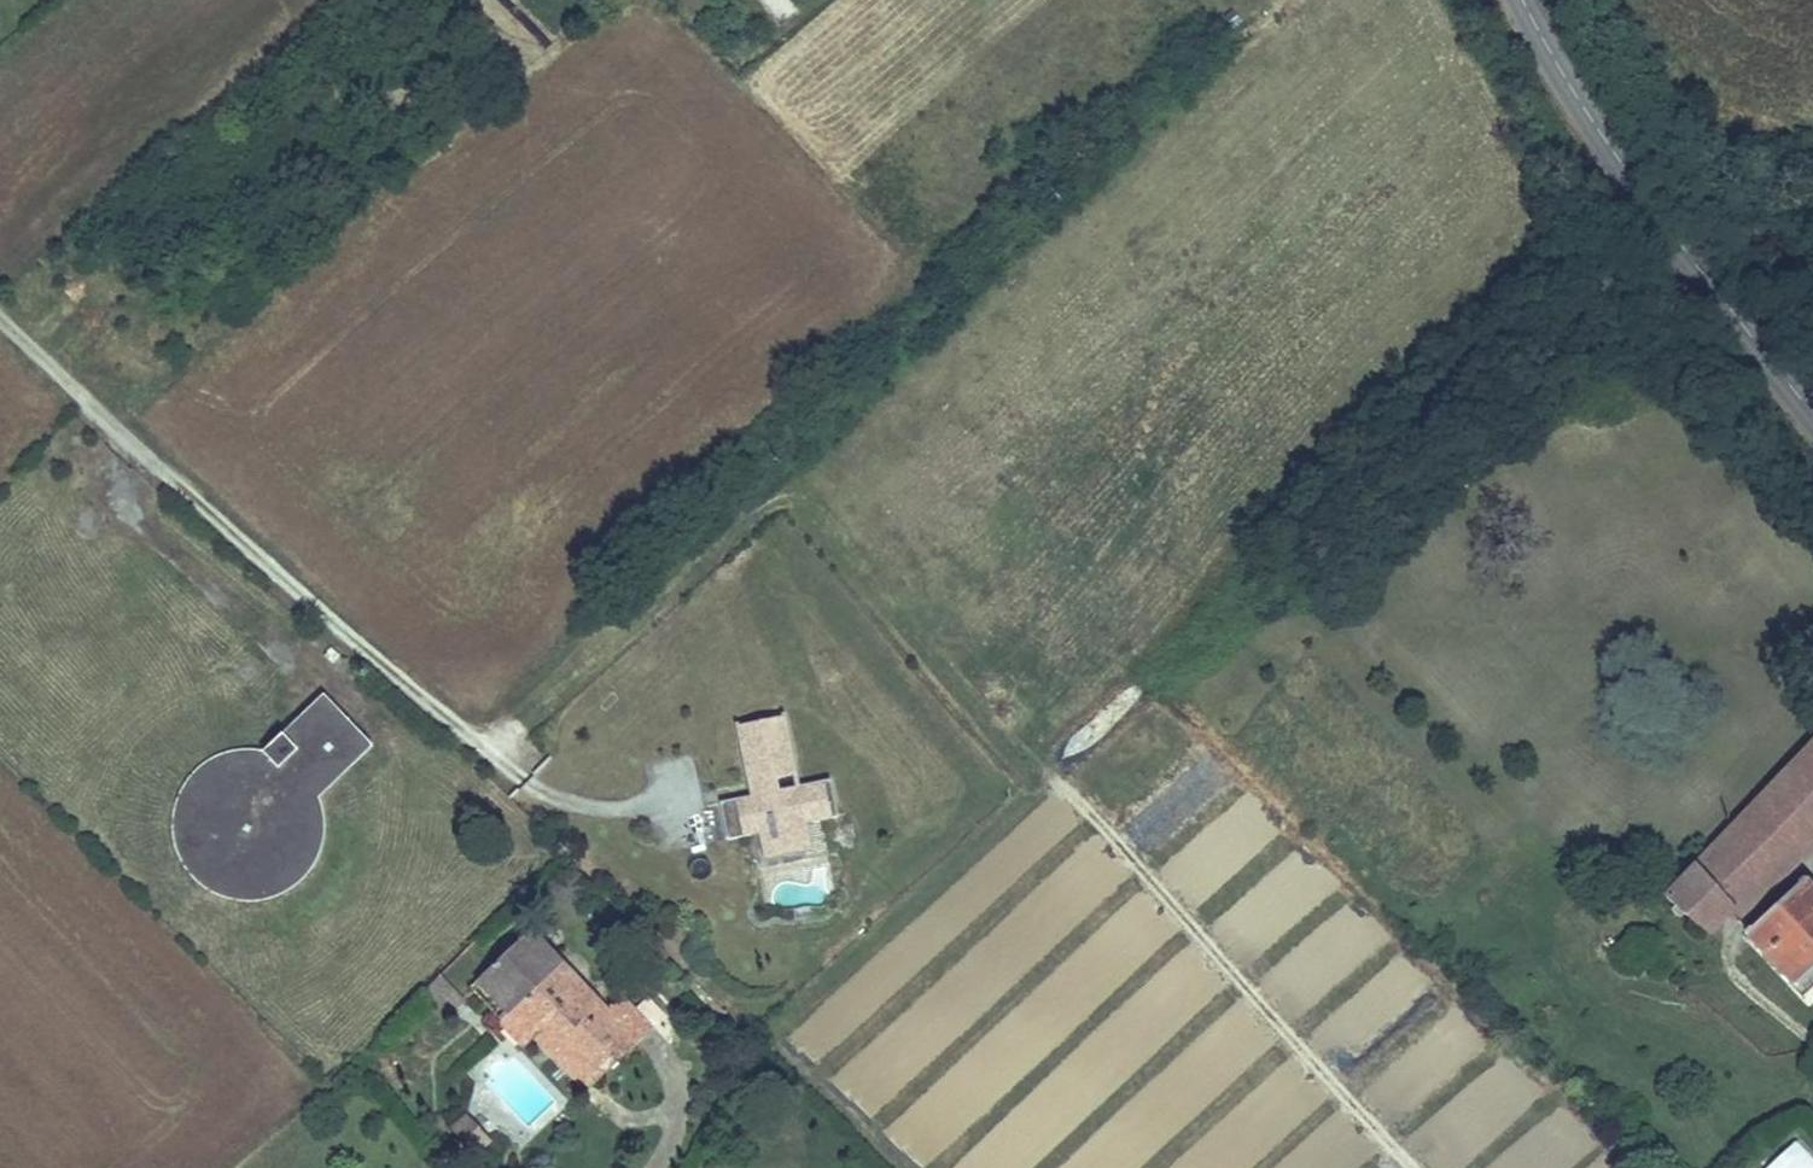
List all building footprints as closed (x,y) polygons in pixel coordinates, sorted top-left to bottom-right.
[(194,775),(183,789),(176,806),(173,830),(178,853),(186,869),(194,878),(203,887),(224,899),(248,903),(271,899),(293,889),(306,877),(313,867),(323,845),(325,827),(323,809),(320,798),(374,746),(324,695),(264,752),(248,751),(236,752),(224,755),(203,767),(194,775)] [(786,716),(734,726),(748,797),(718,803),(726,841),(758,834),(764,864),(814,854),(809,827),(837,821),(829,780),(800,785),(786,716)] [(1667,898),(1709,935),(1730,915),(1735,911),(1741,917),(1797,864),(1812,848),(1812,746),(1667,898)] [(1812,986),(1812,887),(1805,878),(1747,934),(1804,995),(1812,986)] [(1730,915),(1736,921),(1741,917),(1735,911),(1730,915)] [(525,1046),(537,1035),(544,1028),(594,1080),(650,1027),(623,999),(609,1012),(531,931),(487,973),(502,989),(498,994),(503,1004),(509,1013),(501,1020),(525,1046)] [(503,1004),(498,994),(502,989),(487,973),(470,988),(501,1020),(509,1013),(503,1004)] [(544,1028),(537,1035),(586,1087),(594,1080),(544,1028)] [(453,1130),(475,1154),(488,1142),(466,1118),(453,1130)] [(1766,1167),(1812,1167),(1812,1160),(1796,1141),(1766,1167)]
